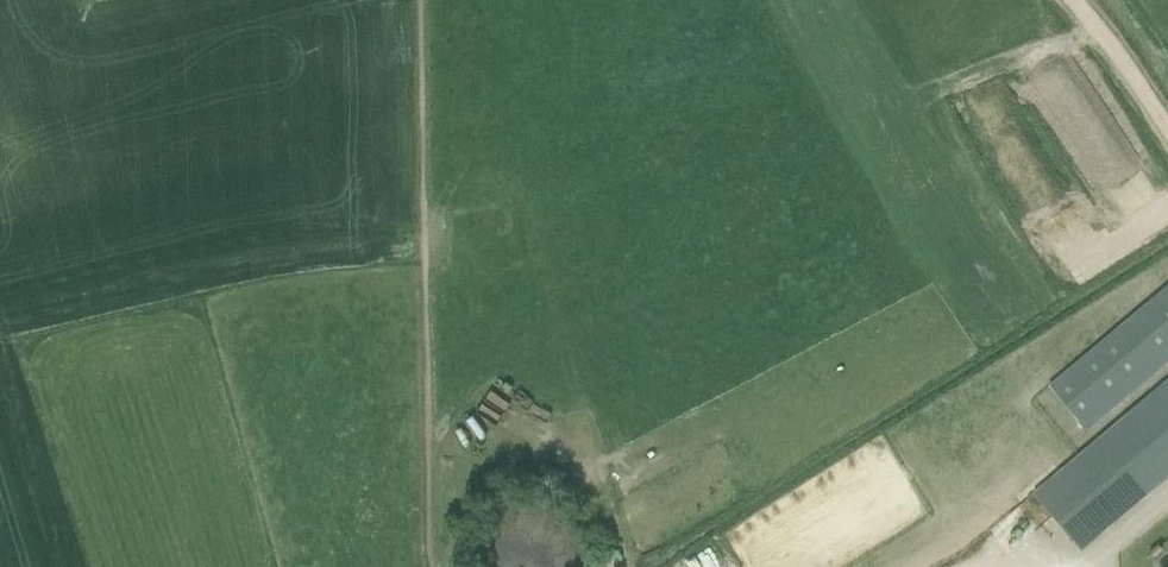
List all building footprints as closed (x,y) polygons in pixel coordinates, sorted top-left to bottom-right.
[(1084,431),(1167,360),(1167,286),(1047,387),(1084,431)] [(1030,494),(1078,550),(1167,474),(1167,379),(1030,494)]
